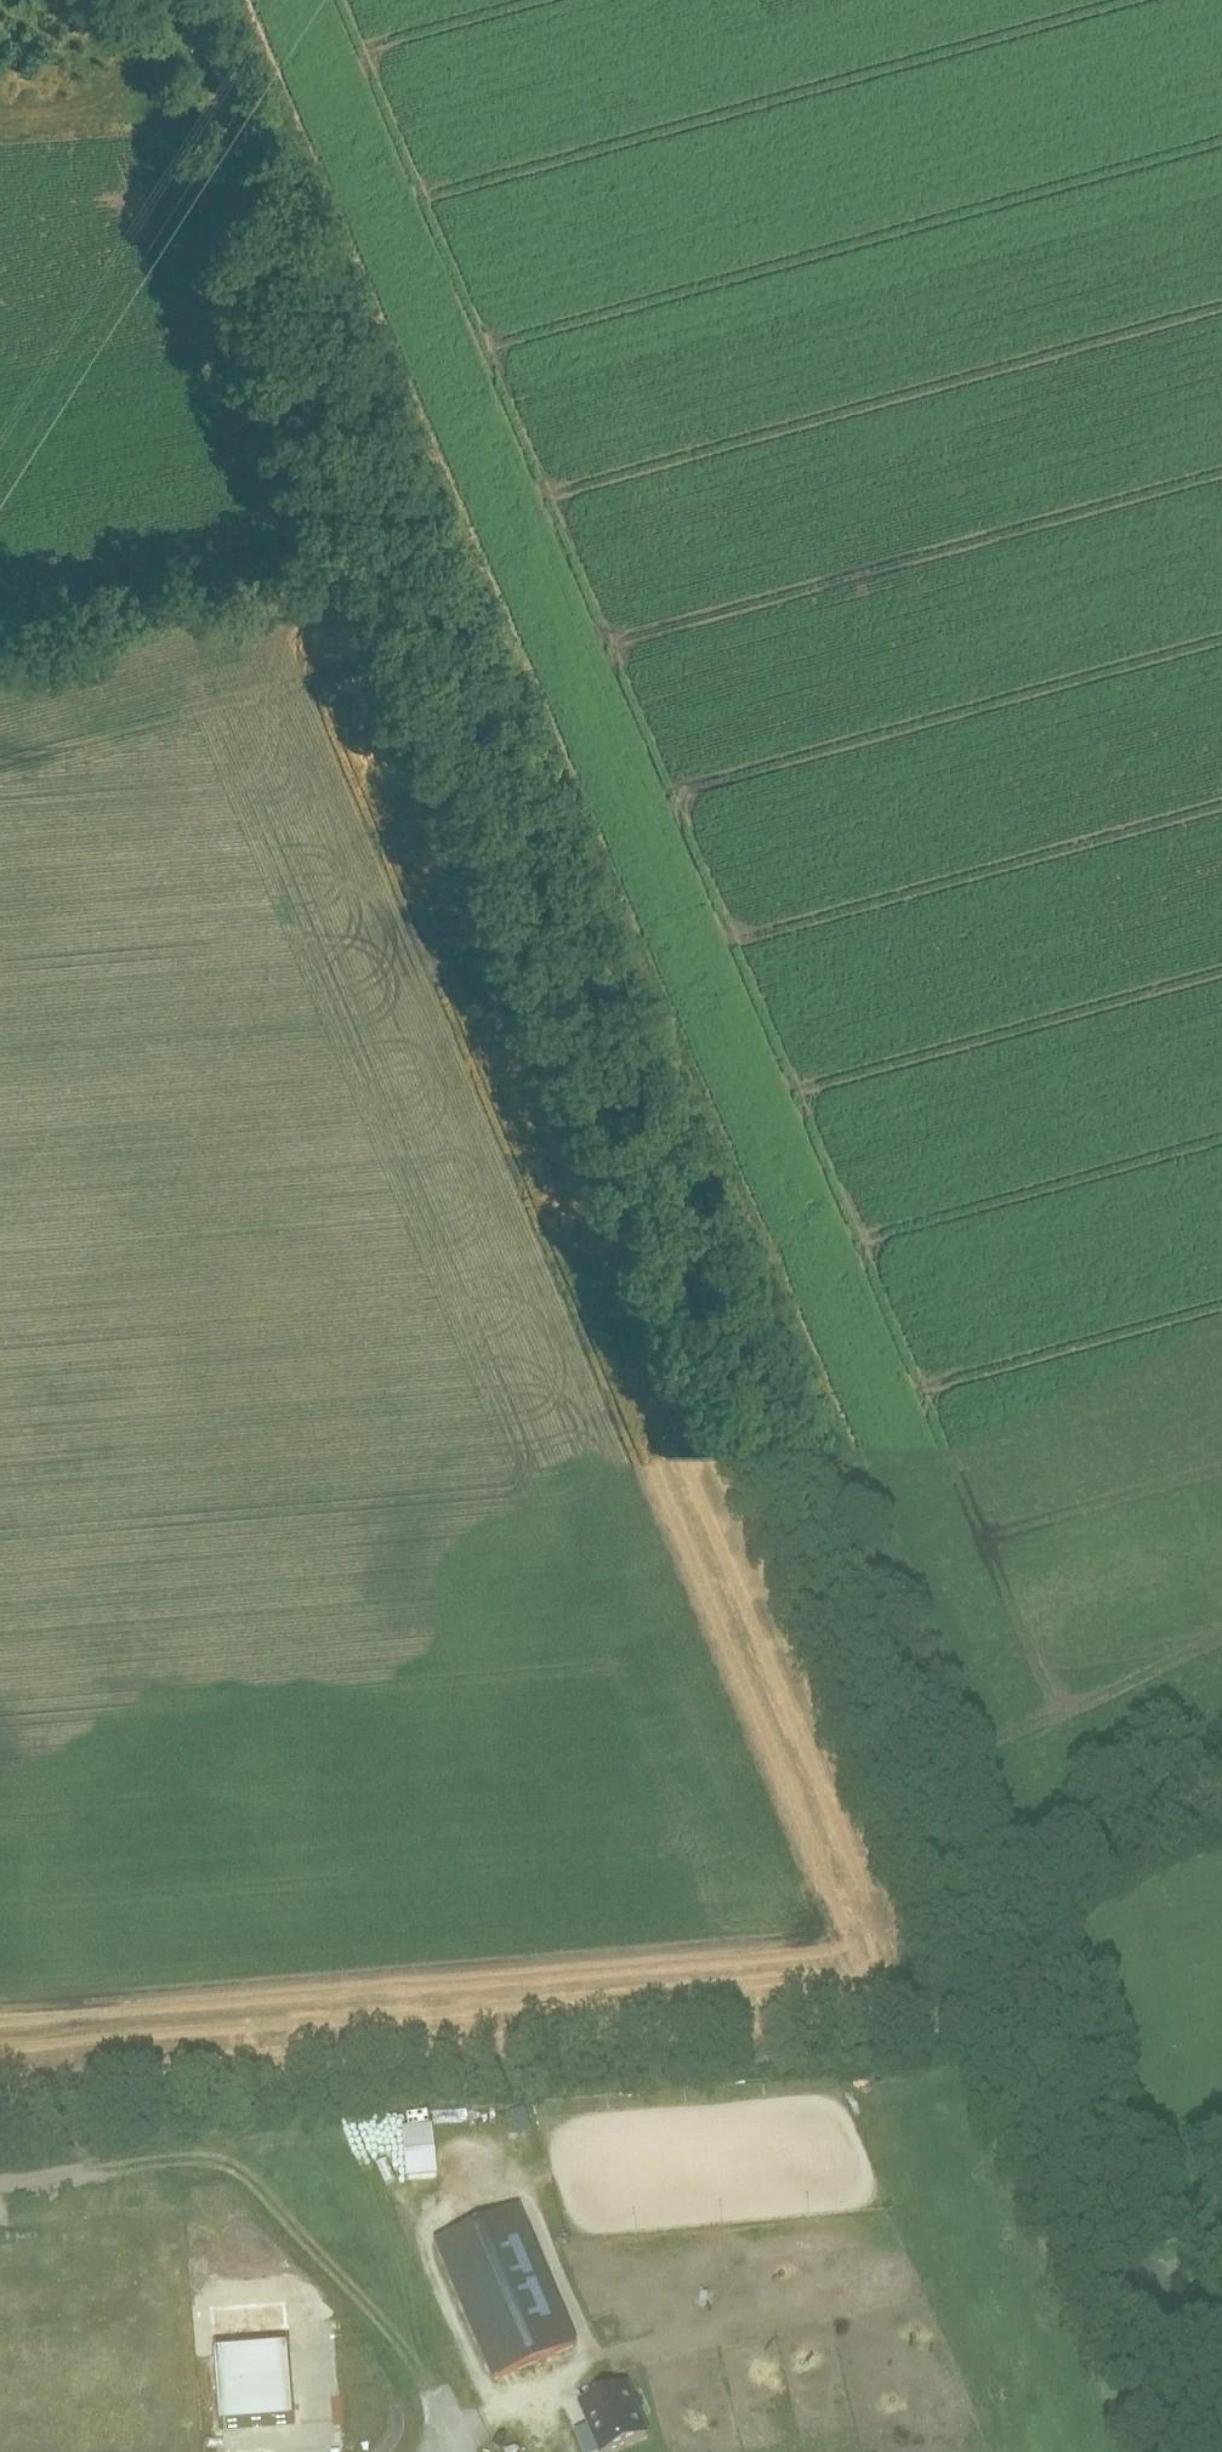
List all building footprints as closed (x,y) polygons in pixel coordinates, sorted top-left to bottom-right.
[(437,2176),(434,2126),(402,2128),(405,2178),(437,2176)] [(582,2347),(523,2209),(434,2247),(493,2385),(582,2347)] [(301,2422),(293,2349),(218,2358),(226,2431),(301,2422)] [(651,2435),(629,2383),(575,2402),(585,2428),(575,2432),(583,2451),(611,2451),(651,2435)]
